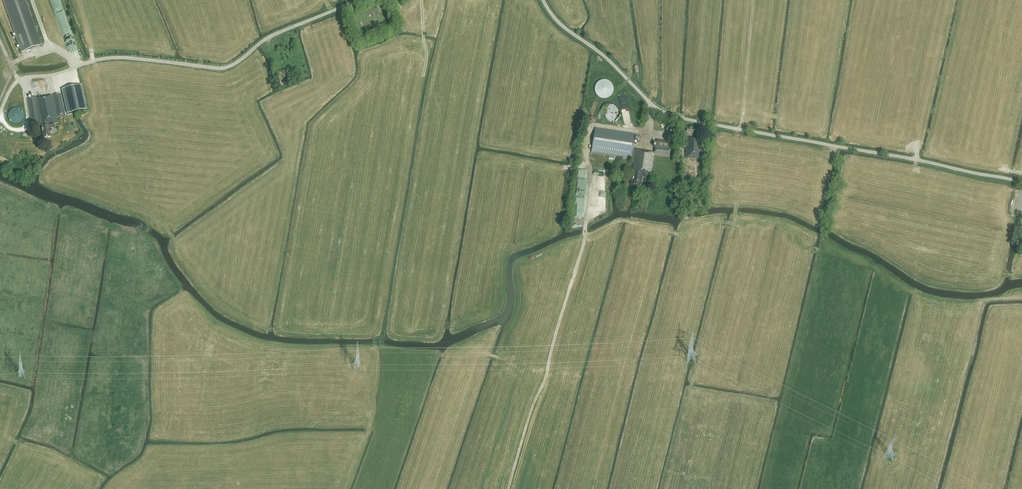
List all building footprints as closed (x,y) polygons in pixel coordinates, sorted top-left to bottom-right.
[(42,45),(25,0),(2,0),(22,53),(42,45)] [(292,82),(288,70),(277,74),(281,86),(292,82)] [(598,90),(604,100),(615,92),(608,81),(605,82),(606,83),(605,84),(605,85),(598,90)] [(81,86),(62,90),(67,115),(87,110),(81,86)] [(627,93),(620,94),(623,115),(631,113),(627,93)] [(54,128),(54,124),(58,123),(57,118),(65,116),(62,102),(61,95),(28,99),(28,102),(32,126),(41,124),(44,138),(51,137),(50,132),(51,132),(51,129),(52,128),(54,128)] [(617,118),(618,109),(613,108),(613,109),(606,107),(605,114),(609,114),(609,118),(606,118),(606,119),(611,120),(612,117),(617,118)] [(9,114),(8,117),(9,119),(10,121),(12,123),(14,124),(16,124),(19,124),(21,123),(23,121),(24,119),(24,117),(24,114),(23,112),(21,110),(19,109),(16,109),(14,109),(12,110),(10,112),(9,114)] [(706,159),(707,140),(702,140),(702,136),(696,136),(696,128),(685,127),(685,136),(686,136),(686,141),(684,141),(684,138),(682,138),(681,141),(683,141),(682,147),(686,147),(685,158),(706,159)] [(669,157),(670,149),(668,149),(669,141),(657,140),(656,147),(655,147),(654,153),(632,150),(634,134),(595,128),(591,152),(631,158),(631,156),(634,157),(631,175),(633,175),(632,185),(641,186),(643,178),(651,179),(654,155),(669,157)] [(689,199),(689,209),(702,209),(702,199),(689,199)]
